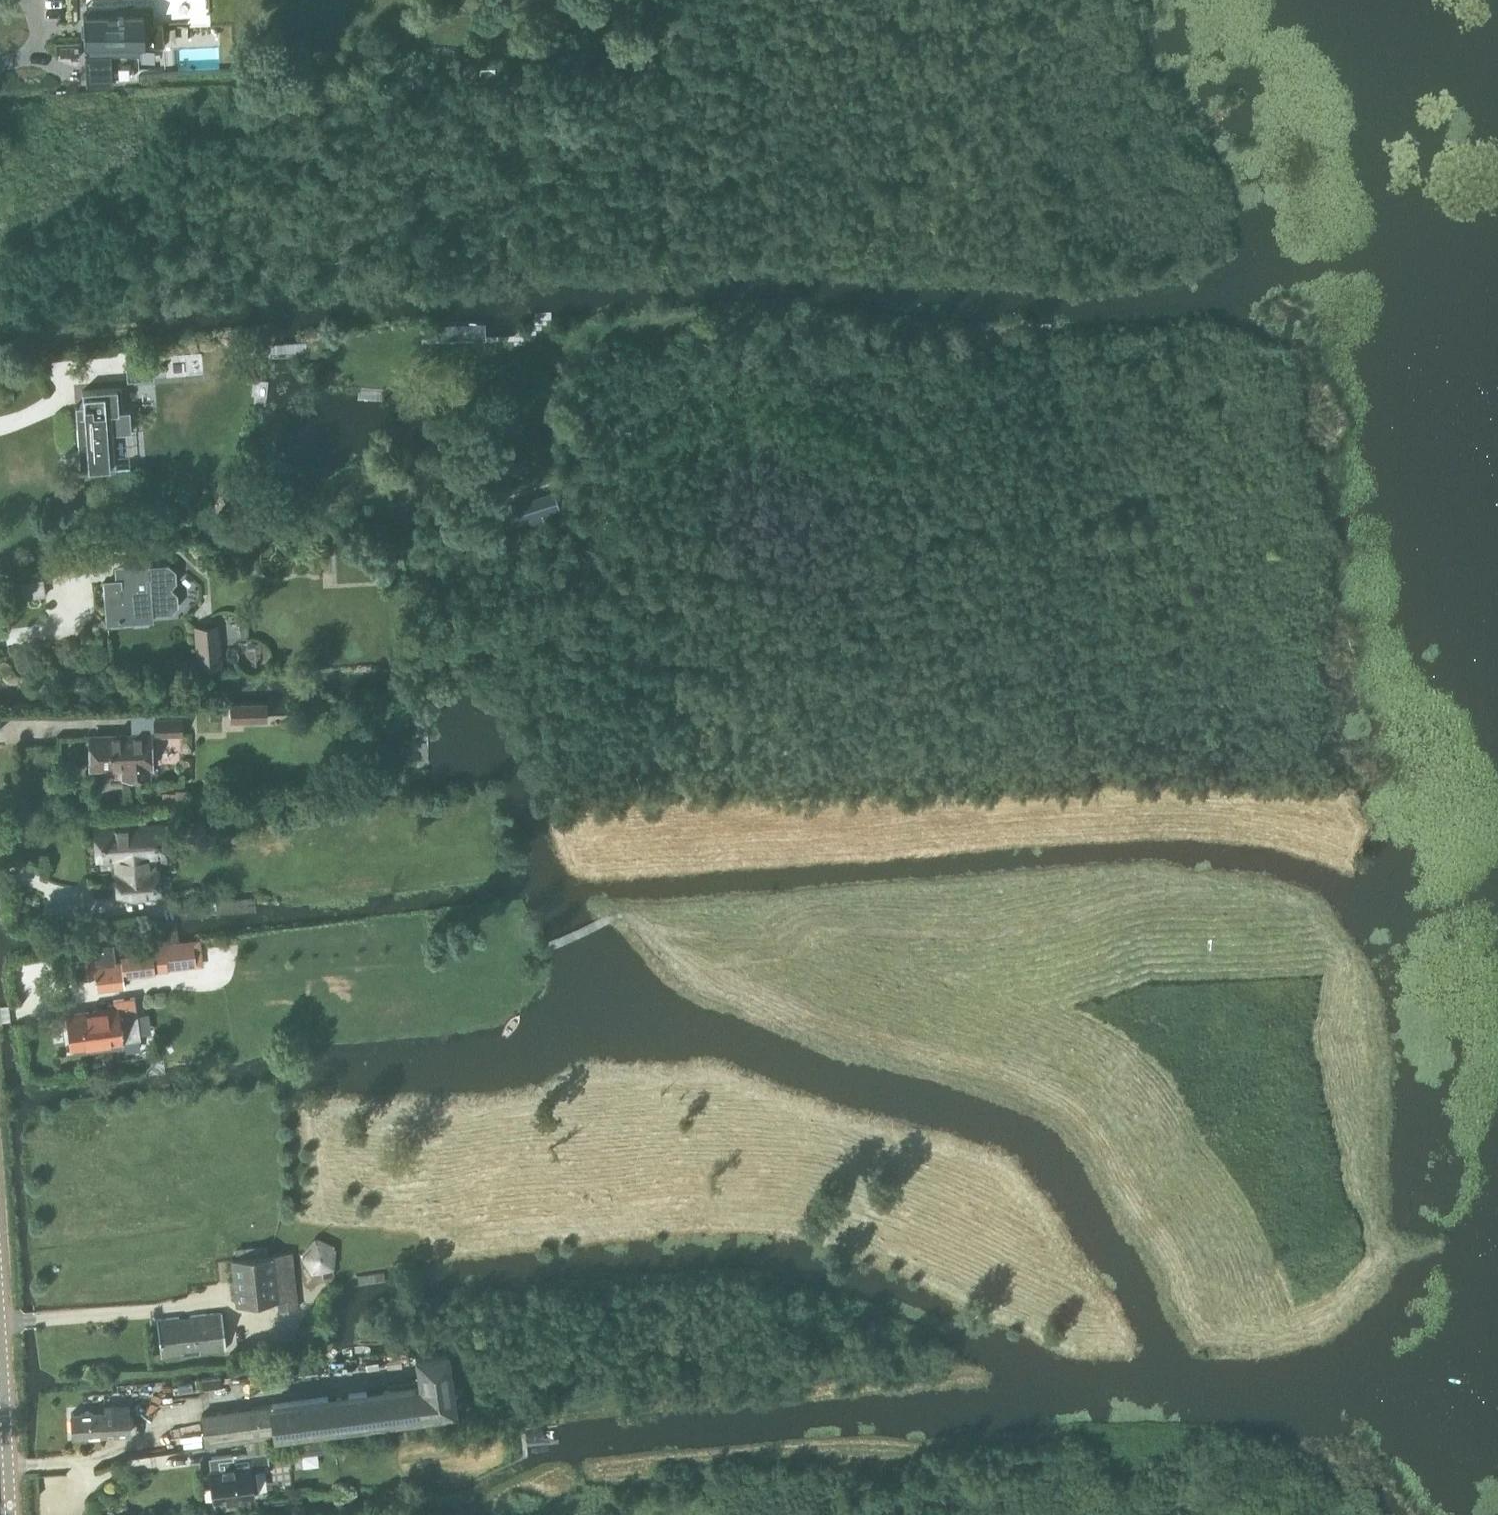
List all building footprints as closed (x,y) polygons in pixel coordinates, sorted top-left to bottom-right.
[(87,14),(83,14),(85,46),(88,46),(88,55),(85,55),(85,56),(86,85),(112,84),(111,55),(139,53),(138,43),(163,42),(162,23),(154,23),(153,1),(87,4),(87,14)] [(79,45),(59,46),(59,47),(66,47),(67,57),(80,56),(79,45)] [(455,76),(477,76),(477,55),(455,56),(455,76)] [(450,337),(483,328),(479,312),(445,321),(450,337)] [(126,383),(153,381),(151,358),(125,360),(126,383)] [(124,411),(122,387),(97,389),(97,390),(83,391),(85,415),(77,415),(81,470),(110,468),(108,434),(131,432),(130,410),(124,411)] [(511,503),(508,503),(514,521),(517,520),(529,516),(531,523),(544,519),(542,512),(559,507),(553,489),(511,503)] [(175,570),(168,564),(148,566),(148,564),(125,566),(127,581),(105,583),(109,619),(134,617),(134,610),(148,609),(148,615),(152,615),(152,612),(172,611),(178,604),(177,593),(170,588),(176,581),(175,570)] [(19,600),(44,595),(41,579),(17,583),(19,600)] [(195,667),(221,665),(217,624),(192,626),(195,667)] [(230,720),(267,720),(266,702),(229,703),(230,720)] [(210,719),(223,719),(223,707),(210,708),(210,719)] [(411,728),(427,728),(427,714),(411,714),(411,728)] [(154,718),(151,718),(151,735),(181,734),(181,718),(154,718)] [(130,735),(90,737),(91,767),(123,766),(123,776),(149,775),(149,764),(151,764),(150,735),(150,734),(130,735)] [(175,792),(163,792),(163,802),(176,801),(175,792)] [(161,825),(95,829),(97,856),(120,854),(122,873),(116,873),(118,896),(159,893),(158,870),(148,871),(147,852),(163,851),(161,825)] [(188,916),(203,915),(202,898),(186,900),(188,916)] [(202,964),(199,939),(150,945),(151,952),(121,955),(122,961),(116,962),(114,944),(99,946),(99,951),(93,951),(93,949),(79,951),(82,976),(95,975),(97,988),(125,984),(124,974),(202,964)] [(72,1046),(74,1046),(88,1044),(141,1037),(135,996),(114,998),(115,1007),(68,1013),(72,1046)] [(336,1247),(335,1245),(318,1236),(314,1237),(301,1254),(312,1273),(322,1271),(323,1277),(335,1274),(333,1268),(334,1267),(336,1247)] [(268,1254),(267,1243),(236,1247),(237,1257),(232,1258),(237,1304),(278,1300),(279,1310),(298,1308),(296,1293),(292,1252),(268,1254)] [(225,1348),(222,1311),(190,1314),(191,1318),(180,1319),(179,1315),(157,1317),(160,1354),(225,1348)] [(206,1443),(277,1434),(456,1409),(449,1348),(416,1352),(419,1377),(412,1378),(412,1382),(202,1413),(206,1443)] [(72,1434),(130,1430),(128,1402),(104,1404),(104,1410),(70,1412),(72,1434)] [(383,1439),(404,1436),(401,1419),(381,1423),(383,1439)] [(301,1454),(330,1450),(328,1433),(299,1437),(301,1454)] [(214,1499),(254,1494),(251,1470),(266,1468),(265,1463),(270,1462),(268,1451),(228,1456),(229,1467),(210,1469),(214,1499)]
